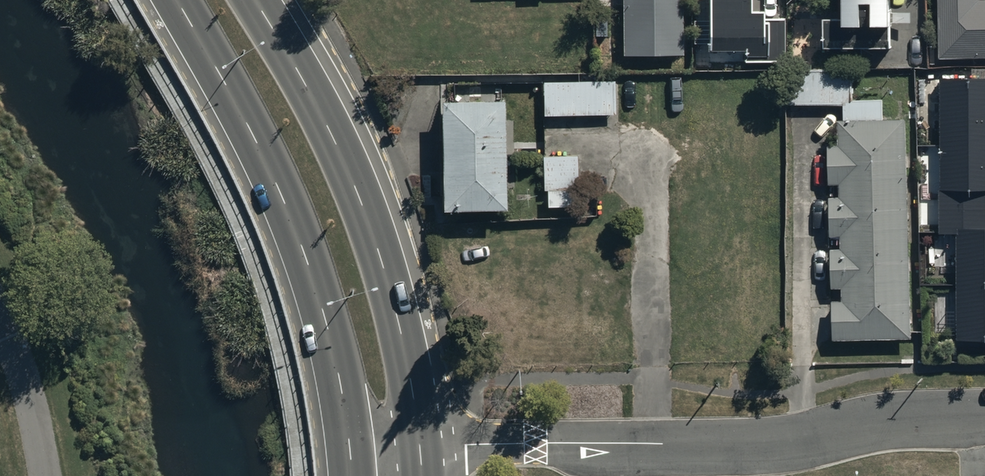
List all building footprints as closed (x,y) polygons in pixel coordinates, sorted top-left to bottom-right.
[(623,52),(687,52),(686,0),(623,0),(623,52)] [(706,53),(742,53),(742,64),(783,64),(783,21),(761,21),(761,16),(747,16),(748,0),(706,0),(706,53)] [(889,53),(888,2),(899,2),(899,0),(845,0),(845,23),(823,23),(824,54),(889,53)] [(945,64),(984,64),(984,0),(944,0),(945,64)] [(828,343),(908,343),(907,122),(881,122),(880,105),(851,105),(851,76),(789,76),(789,109),(843,109),(843,123),(837,123),(837,149),(827,149),(827,190),(837,190),(837,202),(827,202),(828,343)] [(544,83),(544,117),(616,115),(616,81),(544,83)] [(984,344),(984,234),(982,234),(982,192),(984,192),(984,83),(939,83),(940,237),(956,237),(957,344),(984,344)] [(440,216),(506,216),(505,108),(439,108),(440,216)] [(542,194),(577,194),(577,161),(542,162),(542,194)]
